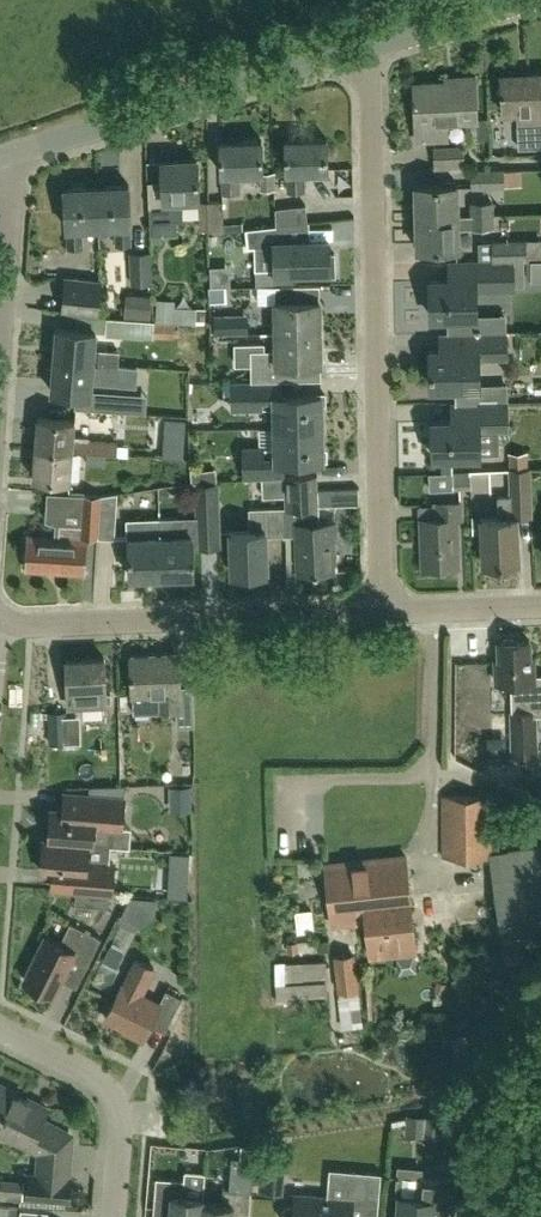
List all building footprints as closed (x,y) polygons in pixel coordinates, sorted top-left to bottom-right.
[(518,126),(519,147),(540,147),(540,73),(532,74),(532,79),(500,80),(502,112),(517,112),(518,126)] [(445,120),(475,119),(474,77),(444,78),(444,81),(413,83),(415,141),(446,140),(445,120)] [(303,172),(327,171),(326,138),(285,140),(286,191),(304,191),(303,172)] [(220,141),(221,174),(222,174),(222,193),(240,193),(239,174),(262,173),(261,140),(220,141)] [(433,168),(464,167),(463,145),(432,146),(433,168)] [(182,204),(199,203),(196,160),(161,162),(162,205),(148,206),(150,234),(176,233),(175,220),(182,220),(182,204)] [(470,188),(502,188),(502,165),(470,165),(470,188)] [(415,218),(491,216),(490,202),(471,202),(471,216),(457,216),(456,184),(414,185),(415,218)] [(95,186),(98,226),(114,226),(115,245),(130,244),(129,225),(130,225),(128,185),(95,186)] [(63,188),(65,228),(66,228),(67,247),(82,246),(81,227),(98,226),(95,186),(63,188)] [(314,204),(334,202),(333,189),(313,191),(314,204)] [(207,202),(208,229),(208,233),(223,232),(222,201),(207,202)] [(276,227),(306,223),(304,207),(274,210),(276,224),(276,227)] [(416,249),(458,248),(457,229),(491,228),(491,216),(415,218),(416,249)] [(254,269),(273,268),(274,277),(292,276),(292,272),(329,271),(329,267),(333,265),(333,255),(329,252),(328,239),(308,240),(308,223),(306,223),(276,227),(276,224),(244,228),(247,246),(254,245),(254,269)] [(531,238),(530,259),(540,259),(540,239),(531,238)] [(508,261),(508,260),(529,259),(528,241),(492,241),(492,262),(508,261)] [(149,252),(129,253),(131,284),(151,283),(149,252)] [(532,278),(540,278),(540,260),(532,260),(532,278)] [(475,288),(509,288),(508,261),(492,262),(474,263),(447,263),(447,280),(430,280),(431,317),(445,317),(445,333),(458,333),(476,333),(475,288)] [(66,278),(63,311),(96,315),(100,281),(66,278)] [(275,333),(319,333),(318,301),(318,285),(274,286),(275,302),(274,302),(275,333)] [(180,306),(180,298),(161,298),(161,319),(209,319),(209,306),(180,306)] [(153,337),(154,319),(107,316),(105,334),(153,337)] [(56,328),(53,361),(117,365),(118,352),(94,350),(96,331),(56,328)] [(438,333),(439,351),(430,351),(430,373),(433,373),(433,387),(477,387),(477,356),(503,355),(503,332),(476,333),(458,333),(445,333),(438,333)] [(251,381),(274,381),(274,380),(282,380),(320,378),(320,363),(319,333),(275,333),(275,350),(263,350),(263,342),(232,342),(232,364),(251,364),(251,381)] [(53,361),(53,366),(48,368),(47,380),(52,383),(51,391),(91,394),(92,381),(116,382),(117,365),(53,361)] [(274,428),(322,428),(322,405),(326,404),(325,393),(317,393),(317,394),(283,395),(282,380),(274,380),(274,381),(251,381),(230,382),(231,408),(273,407),(274,428)] [(137,413),(138,397),(100,393),(98,409),(137,413)] [(451,402),(451,421),(432,421),(432,457),(478,456),(477,431),(507,430),(507,402),(451,402)] [(127,453),(127,445),(118,444),(118,439),(73,436),(74,420),(36,417),(34,446),(72,449),(127,453)] [(323,459),(322,428),(274,428),(274,447),(242,448),(244,477),(282,476),(282,460),(323,459)] [(184,445),(163,444),(163,456),(183,457),(184,445)] [(72,449),(34,446),(31,478),(70,481),(72,449)] [(103,457),(85,456),(84,467),(103,468),(103,457)] [(481,519),(481,535),(483,565),(517,563),(515,518),(531,517),(529,469),(507,470),(508,496),(496,496),(497,519),(481,519)] [(470,491),(487,490),(486,470),(429,473),(429,482),(452,481),(452,489),(470,488),(470,491)] [(285,477),(287,535),(297,535),(298,571),(332,570),(331,540),(335,539),(335,522),(318,523),(316,476),(285,477)] [(287,535),(285,477),(283,477),(284,496),(284,508),(249,509),(249,530),(230,531),(231,573),(266,572),(265,536),(287,535)] [(284,496),(283,477),(262,477),(262,497),(284,496)] [(197,516),(163,517),(165,576),(192,575),(191,534),(198,534),(198,548),(217,547),(215,483),(196,483),(197,516)] [(100,495),(97,536),(97,537),(113,538),(116,493),(100,495)] [(82,573),(84,539),(85,535),(97,536),(100,495),(83,494),(83,495),(81,526),(59,524),(58,537),(54,537),(27,535),(25,569),(82,573)] [(454,518),(460,518),(460,501),(435,502),(435,518),(421,519),(423,567),(456,565),(454,518)] [(165,576),(163,517),(159,517),(159,519),(145,519),(145,536),(128,537),(129,577),(165,576)] [(528,641),(513,641),(511,639),(504,639),(502,641),(497,642),(497,659),(494,659),(495,683),(510,683),(511,711),(509,711),(511,754),(535,754),(534,715),(540,715),(540,676),(533,676),(532,658),(529,658),(528,641)] [(158,692),(158,705),(159,711),(176,711),(176,725),(194,725),(192,686),(179,687),(178,655),(130,657),(131,693),(158,692)] [(68,705),(105,704),(103,658),(65,659),(66,688),(67,688),(68,705)] [(48,743),(75,742),(75,717),(65,717),(65,711),(47,711),(48,743)] [(487,768),(487,786),(511,785),(510,767),(487,768)] [(124,785),(89,786),(88,795),(91,796),(123,798),(124,785)] [(189,786),(169,787),(169,811),(189,810),(189,786)] [(94,827),(116,829),(117,815),(122,816),(123,798),(91,796),(64,793),(62,809),(50,808),(48,839),(47,840),(87,843),(87,844),(92,844),(94,827)] [(502,946),(502,947),(540,942),(540,847),(489,855),(489,796),(441,796),(441,856),(489,856),(502,946)] [(50,888),(109,893),(110,893),(112,876),(107,875),(108,862),(86,860),(87,844),(87,843),(47,840),(48,839),(43,839),(40,871),(52,872),(50,888)] [(409,900),(404,856),(365,861),(370,904),(409,900)] [(370,904),(365,861),(324,865),(330,924),(365,921),(364,910),(371,909),(370,904)] [(409,900),(370,904),(371,909),(364,910),(365,921),(368,953),(415,948),(409,900)] [(298,908),(300,931),(319,929),(317,906),(298,908)] [(59,943),(44,936),(23,979),(52,994),(70,957),(86,965),(100,937),(69,922),(59,943)] [(334,957),(337,990),(356,988),(353,955),(334,957)] [(279,960),(281,991),(331,989),(330,958),(279,960)] [(131,1033),(142,1038),(149,1024),(163,1031),(181,997),(165,989),(158,1003),(140,994),(153,968),(135,959),(122,985),(121,984),(104,1017),(132,1032),(131,1033)] [(471,992),(464,976),(451,982),(458,998),(471,992)] [(43,1198),(66,1199),(71,1133),(41,1118),(45,1110),(14,1095),(15,1092),(0,1084),(0,1132),(38,1152),(37,1175),(28,1174),(26,1196),(43,1198)] [(352,1200),(379,1202),(381,1172),(344,1169),(342,1198),(295,1194),(294,1207),(291,1207),(287,1207),(284,1209),(282,1212),(282,1215),(282,1216),(351,1216),(352,1200)] [(202,1196),(204,1171),(184,1170),(183,1179),(156,1177),(153,1209),(170,1211),(169,1216),(200,1216),(202,1196)] [(399,1196),(397,1216),(434,1216),(434,1213),(451,1214),(454,1179),(401,1174),(399,1196)] [(0,1177),(0,1198),(23,1199),(25,1179),(0,1177)] [(200,1216),(248,1216),(251,1190),(223,1187),(222,1202),(202,1201),(203,1196),(202,1196),(200,1216)] [(0,1205),(0,1216),(13,1216),(14,1207),(0,1205)] [(19,1216),(47,1216),(47,1211),(20,1209),(19,1216)]
